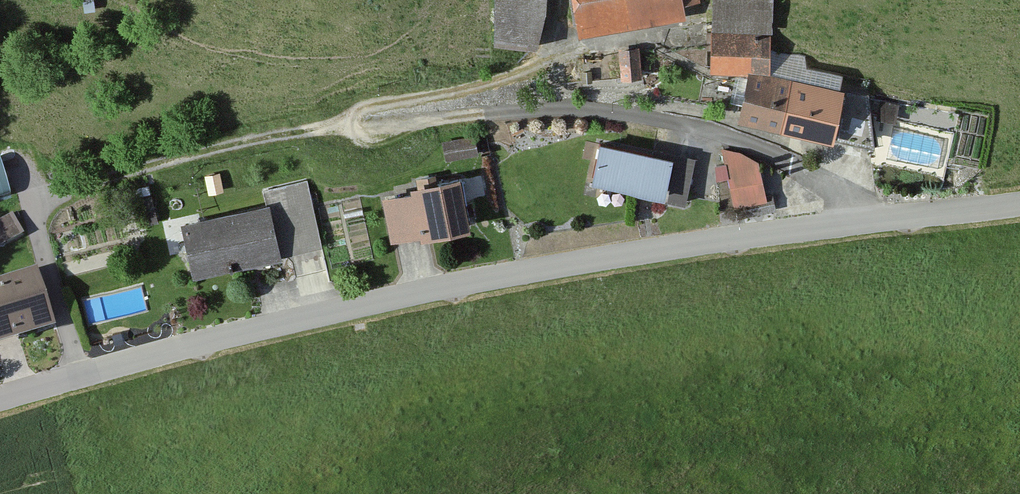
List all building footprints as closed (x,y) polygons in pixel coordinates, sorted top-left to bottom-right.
[(486,45),(531,50),(537,0),(492,0),(486,45)] [(576,40),(681,24),(678,4),(693,2),(693,0),(570,0),(576,40)] [(706,74),(763,75),(764,0),(707,0),(706,74)] [(636,83),(634,55),(613,56),(614,84),(636,83)] [(745,75),(735,126),(825,145),(835,95),(745,75)] [(833,143),(868,150),(864,101),(842,97),(833,143)] [(657,161),(594,147),(585,189),(681,210),(692,163),(658,156),(657,161)] [(735,159),(718,157),(729,213),(737,211),(739,221),(772,214),(769,200),(761,201),(755,170),(735,159)] [(11,195),(0,159),(0,198),(11,195)] [(214,179),(203,183),(208,199),(219,196),(214,179)] [(452,181),(403,190),(404,196),(379,201),(386,244),(411,240),(411,243),(462,234),(452,181)] [(258,196),(262,211),(177,232),(190,284),(318,252),(301,185),(258,196)] [(10,218),(0,223),(0,247),(20,236),(10,218)] [(29,276),(0,285),(0,347),(46,334),(29,276)]
